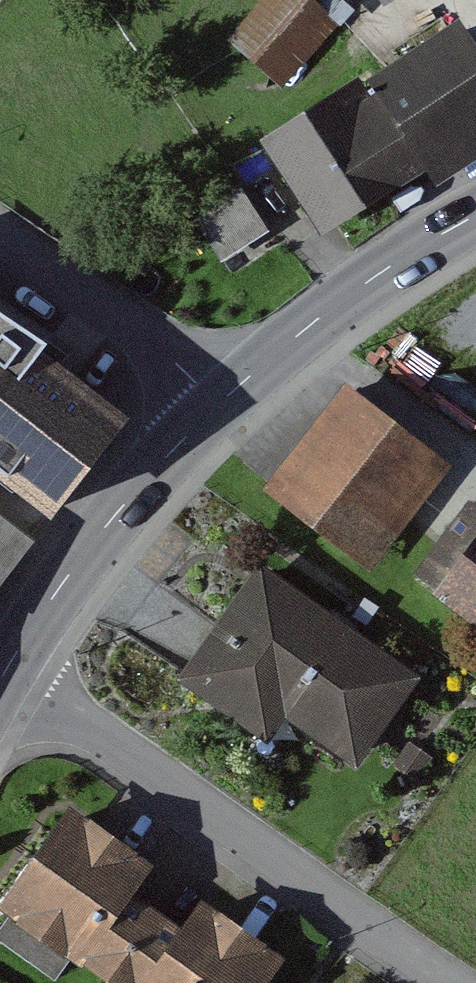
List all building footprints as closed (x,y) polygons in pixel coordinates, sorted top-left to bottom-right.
[(350,1),(349,0),(246,0),(233,14),(291,66),(350,1)] [(465,22),(291,143),(360,242),(475,161),(475,39),(465,22)] [(202,188),(224,233),(271,210),(249,165),(202,188)] [(0,339),(0,476),(46,513),(113,429),(0,339)] [(460,468),(360,386),(274,491),(374,573),(460,468)] [(0,528),(0,577),(23,547),(0,528)] [(443,595),(475,620),(475,551),(443,595)] [(427,686),(272,567),(186,680),(283,754),(303,729),(360,773),(427,686)] [(85,814),(8,921),(95,982),(286,982),(298,967),(85,814)]
